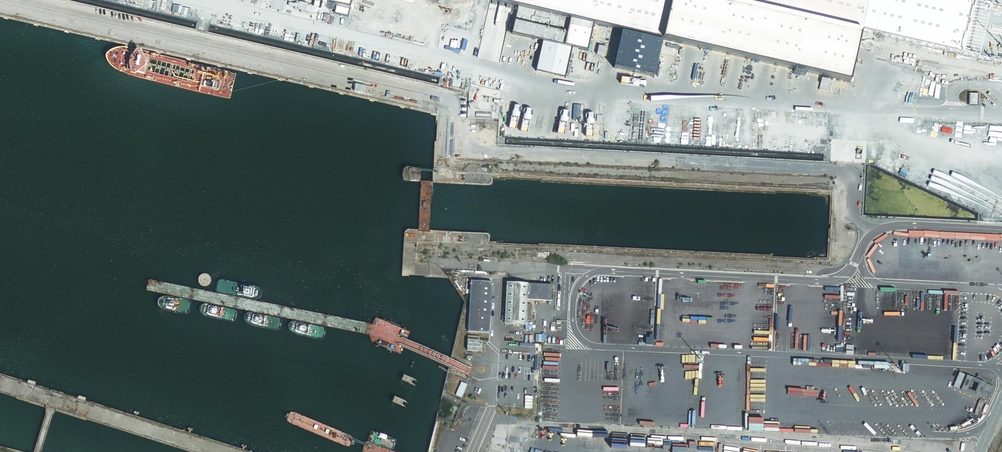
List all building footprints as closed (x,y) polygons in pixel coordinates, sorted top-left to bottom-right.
[(966,0),(494,0),(571,18),(597,23),(624,29),(664,39),(850,81),(862,31),(962,53),(974,2),(966,0)] [(571,18),(566,42),(589,49),(597,23),(571,18)] [(515,20),(512,32),(565,44),(567,32),(515,20)] [(664,39),(624,29),(616,65),(656,74),(664,39)] [(573,48),(545,42),(538,69),(567,76),(573,48)] [(978,93),(970,93),(970,104),(979,105),(979,94),(978,93)] [(405,181),(421,182),(421,171),(421,170),(420,169),(419,168),(406,168),(403,171),(403,177),(405,181)] [(471,281),(469,331),(489,332),(492,282),(471,281)] [(507,283),(505,323),(526,324),(526,321),(527,305),(527,299),(552,300),(553,285),(507,283)] [(480,340),(468,339),(467,351),(483,352),(483,344),(480,343),(480,340)] [(462,382),(456,395),(462,398),(467,385),(462,382)]
